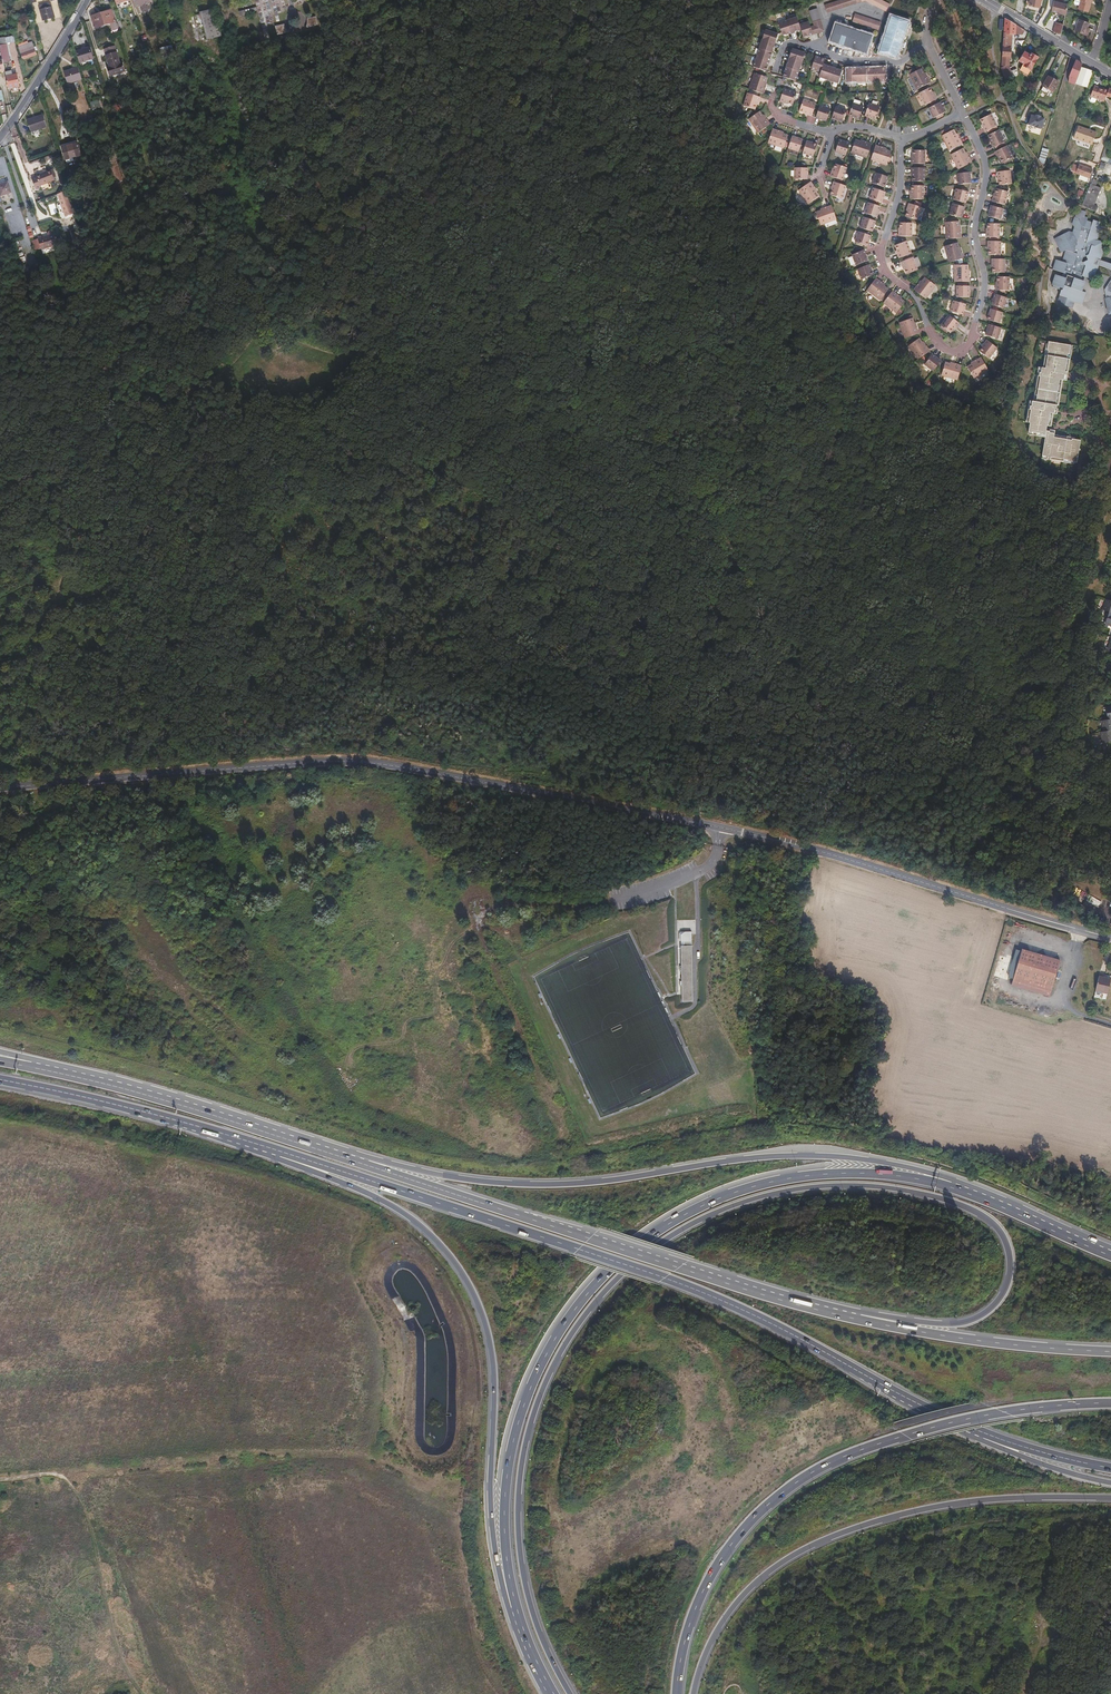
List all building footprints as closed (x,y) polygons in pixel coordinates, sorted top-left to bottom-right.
[(823,5),(825,12),(865,1),(885,11),(888,5),(880,0),(839,0),(823,5)] [(1066,14),(1069,4),(1055,0),(1053,11),(1066,14)] [(1092,0),(1080,0),(1078,8),(1088,12),(1092,0)] [(240,16),(257,11),(256,6),(239,11),(240,16)] [(52,7),(40,10),(43,20),(54,17),(52,7)] [(822,30),(815,8),(808,10),(812,25),(809,26),(811,33),(822,30)] [(114,22),(110,10),(101,14),(104,26),(114,22)] [(213,41),(206,13),(202,15),(209,42),(213,41)] [(104,26),(101,14),(90,17),(94,29),(104,26)] [(853,14),(850,22),(876,31),(879,23),(853,14)] [(318,26),(316,17),(309,19),(310,27),(318,26)] [(797,24),(795,17),(786,20),(789,33),(799,30),(797,24)] [(889,17),(876,52),(893,57),(904,29),(906,29),(908,28),(908,27),(909,26),(908,24),(908,23),(889,17)] [(1087,27),(1089,22),(1078,18),(1074,30),(1085,34),(1087,27)] [(1017,34),(1017,26),(1005,19),(1005,33),(1012,34),(1017,34)] [(789,33),(786,20),(777,22),(781,35),(789,33)] [(811,33),(809,26),(807,21),(797,24),(799,30),(801,36),(811,33)] [(1061,34),(1064,24),(1057,22),(1057,23),(1055,23),(1054,26),(1056,26),(1055,33),(1061,34)] [(835,25),(829,41),(857,51),(859,54),(861,55),(863,55),(864,54),(865,53),(870,37),(835,25)] [(284,34),(282,26),(275,27),(277,35),(284,34)] [(1024,35),(1027,32),(1017,26),(1017,34),(1024,35)] [(774,42),(777,34),(764,29),(761,38),(774,42)] [(1011,49),(1012,34),(1005,33),(1004,48),(1011,49)] [(771,52),(774,42),(761,38),(757,48),(771,52)] [(32,44),(18,50),(22,62),(37,56),(32,44)] [(106,67),(109,75),(124,70),(121,62),(119,63),(115,51),(115,52),(113,45),(103,49),(109,66),(106,67)] [(90,47),(77,51),(80,62),(93,58),(90,47)] [(767,62),(771,52),(757,48),(754,57),(767,62)] [(801,61),(804,52),(791,48),(788,57),(801,61)] [(1011,57),(1011,49),(1004,48),(1003,67),(1007,66),(1009,65),(1010,57),(1011,57)] [(173,56),(171,50),(160,53),(162,59),(173,56)] [(1025,53),(1020,61),(1025,65),(1024,66),(1031,70),(1038,59),(1032,54),(1030,57),(1025,53)] [(819,71),(822,62),(823,58),(814,55),(810,68),(819,71)] [(764,70),(767,62),(754,57),(751,66),(764,70)] [(797,72),(801,61),(788,57),(784,67),(797,72)] [(1075,85),(1081,67),(1082,64),(1076,61),(1070,76),(1069,83),(1073,84),(1075,85)] [(827,79),(832,65),(822,62),(819,71),(817,76),(827,79)] [(836,82),(840,69),(832,65),(827,79),(836,82)] [(82,79),(78,67),(64,71),(68,83),(82,79)] [(794,80),(797,72),(784,67),(781,76),(794,80)] [(889,77),(889,71),(883,71),(883,67),(874,68),(874,81),(884,81),(883,77),(889,77)] [(1085,94),(1093,72),(1081,67),(1075,85),(1074,90),(1085,94)] [(855,82),(854,68),(845,68),(846,82),(855,82)] [(865,81),(864,68),(854,68),(855,82),(865,81)] [(874,81),(874,68),(864,68),(865,81),(874,81)] [(907,75),(915,90),(929,83),(925,74),(924,75),(920,69),(907,75)] [(763,84),(766,77),(752,72),(747,88),(761,93),(764,84),(763,84)] [(19,87),(17,76),(12,76),(5,78),(8,89),(19,87)] [(1044,86),(1042,90),(1048,94),(1051,90),(1054,92),(1060,82),(1049,76),(1044,85),(1044,86)] [(1091,97),(1104,102),(1106,96),(1110,98),(1110,97),(1110,89),(1109,88),(1109,90),(1104,88),(1103,90),(1099,89),(1100,88),(1095,86),(1091,97)] [(791,104),(795,92),(783,88),(778,101),(783,103),(783,102),(791,104)] [(936,99),(934,94),(932,95),(929,88),(918,93),(924,105),(936,99)] [(746,92),(741,106),(753,110),(756,102),(757,102),(758,97),(746,92)] [(801,98),(797,110),(806,113),(806,114),(810,116),(814,103),(801,98)] [(98,99),(90,101),(92,108),(100,106),(98,99)] [(944,112),(939,102),(928,108),(932,118),(944,112)] [(138,109),(136,103),(129,105),(130,112),(138,109)] [(858,118),(862,107),(851,103),(847,115),(858,118)] [(874,119),(878,107),(867,103),(863,116),(874,119)] [(1074,103),(1071,113),(1077,115),(1080,106),(1074,103)] [(825,121),(829,108),(819,105),(814,117),(825,121)] [(841,120),(845,109),(834,105),(830,117),(841,120)] [(27,118),(31,130),(47,125),(43,112),(27,118)] [(768,125),(762,117),(761,118),(757,112),(746,119),(756,133),(768,125)] [(990,115),(979,120),(983,127),(982,128),(985,132),(996,126),(990,115)] [(1032,115),(1029,125),(1035,127),(1035,128),(1040,129),(1041,129),(1045,119),(1041,118),(1041,117),(1036,115),(1036,116),(1032,115)] [(1078,126),(1074,138),(1092,145),(1096,133),(1090,131),(1090,132),(1087,131),(1087,130),(1078,126)] [(782,149),(786,135),(780,133),(779,132),(771,129),(766,143),(782,149)] [(961,145),(957,136),(956,137),(953,130),(940,136),(948,151),(961,145)] [(1003,142),(998,130),(987,136),(991,142),(990,143),(992,148),(1003,142)] [(797,152),(802,140),(790,136),(786,148),(797,152)] [(844,155),(848,143),(837,140),(833,151),(844,155)] [(865,158),(870,145),(861,142),(853,140),(849,153),(865,158)] [(812,157),(816,145),(805,141),(801,153),(812,157)] [(77,143),(62,148),(65,161),(81,156),(77,143)] [(888,157),(890,152),(883,150),(883,149),(875,146),(870,160),(886,164),(888,157)] [(1043,165),(1048,150),(1042,146),(1038,160),(1042,164),(1043,165)] [(1011,159),(1006,147),(994,152),(997,156),(1001,164),(1011,159)] [(970,163),(965,156),(966,155),(963,148),(950,155),(957,170),(970,163)] [(924,164),(924,151),(913,150),(912,159),(911,159),(911,164),(924,164)] [(840,181),(845,168),(833,163),(830,171),(828,176),(840,181)] [(1077,165),(1073,174),(1087,179),(1091,170),(1077,165)] [(806,179),(806,168),(793,167),(793,179),(806,179)] [(923,182),(924,169),(910,168),(910,173),(911,173),(911,182),(923,182)] [(34,177),(29,178),(32,189),(38,187),(37,186),(52,181),(48,170),(34,175),(34,177)] [(1010,184),(1009,172),(996,173),(996,177),(997,177),(998,186),(1010,184)] [(883,188),(886,177),(874,173),(870,184),(883,188)] [(968,184),(967,173),(954,174),(955,185),(968,184)] [(1094,205),(1100,187),(1094,185),(1096,180),(1091,178),(1084,200),(1086,201),(1085,206),(1082,205),(1082,206),(1096,212),(1098,207),(1094,205)] [(814,192),(812,190),(813,189),(808,182),(802,185),(796,190),(806,204),(817,196),(814,192)] [(840,198),(844,186),(832,182),(829,189),(830,190),(828,194),(840,198)] [(922,200),(922,186),(911,186),(910,194),(909,194),(909,200),(922,200)] [(880,203),(883,192),(871,188),(867,199),(880,203)] [(1004,205),(1008,193),(995,189),(993,197),(992,197),(991,202),(1004,205)] [(964,203),(967,193),(954,190),(951,200),(964,203)] [(72,215),(64,192),(56,194),(62,212),(65,211),(67,217),(72,215)] [(875,217),(878,207),(866,203),(862,213),(875,217)] [(915,221),(920,208),(908,204),(905,209),(906,209),(903,217),(915,221)] [(960,219),(963,208),(950,204),(947,215),(960,219)] [(834,220),(829,206),(819,209),(820,210),(814,213),(819,226),(834,220)] [(989,206),(986,217),(999,221),(1002,210),(989,206)] [(1099,258),(1102,248),(1099,247),(1100,241),(1095,239),(1098,228),(1096,227),(1098,221),(1091,219),(1090,222),(1085,220),(1085,218),(1079,216),(1078,218),(1073,217),(1071,223),(1073,224),(1069,236),(1066,231),(1056,236),(1058,240),(1053,244),(1053,246),(1055,251),(1061,249),(1061,251),(1058,260),(1062,261),(1058,275),(1054,274),(1051,287),(1059,289),(1058,295),(1070,298),(1069,301),(1080,304),(1084,291),(1079,290),(1082,279),(1080,279),(1081,275),(1092,278),(1094,269),(1096,269),(1097,265),(1110,268),(1110,272),(1110,262),(1099,258)] [(870,231),(873,221),(861,217),(858,228),(870,231)] [(959,239),(959,230),(958,230),(957,222),(943,223),(944,239),(959,239)] [(911,237),(911,223),(898,224),(897,232),(896,232),(896,237),(911,237)] [(998,237),(998,224),(985,224),(985,232),(984,232),(984,237),(998,237)] [(865,246),(868,236),(856,232),(853,242),(865,246)] [(56,248),(53,238),(38,243),(41,253),(56,248)] [(910,254),(905,241),(894,245),(897,253),(896,254),(897,259),(910,254)] [(1000,255),(1000,242),(985,241),(985,246),(986,246),(986,255),(1000,255)] [(960,251),(958,242),(943,246),(947,263),(962,259),(959,251),(960,251)] [(866,260),(862,250),(855,252),(855,251),(849,254),(854,265),(866,260)] [(916,270),(911,257),(898,262),(900,266),(901,266),(904,275),(916,270)] [(1003,273),(1003,260),(989,260),(989,264),(991,264),(991,273),(1003,273)] [(871,274),(867,265),(855,269),(859,279),(871,274)] [(967,282),(968,272),(966,272),(966,266),(952,265),(952,282),(967,282)] [(923,300),(933,286),(922,277),(917,283),(917,282),(911,290),(923,300)] [(1008,291),(1008,278),(996,278),(996,285),(995,286),(995,292),(1008,291)] [(1108,280),(1103,288),(1105,297),(1104,297),(1107,313),(1110,313),(1110,278),(1108,280)] [(877,301),(886,289),(880,285),(881,284),(873,279),(864,290),(877,301)] [(967,286),(954,286),(954,297),(967,297),(967,286)] [(902,302),(896,298),(897,297),(890,292),(880,304),(893,313),(902,302)] [(1003,309),(1005,299),(993,295),(990,305),(1003,309)] [(959,315),(962,305),(950,301),(947,311),(959,315)] [(998,323),(1001,313),(988,310),(985,320),(998,323)] [(953,328),(956,323),(945,315),(938,325),(948,332),(952,327),(953,328)] [(912,325),(910,318),(897,322),(902,339),(916,334),(913,324),(912,325)] [(996,339),(999,329),(987,325),(984,336),(996,339)] [(927,352),(921,343),(920,344),(916,338),(905,347),(914,361),(927,352)] [(1036,454),(1071,462),(1076,439),(1049,433),(1050,430),(1041,428),(1042,423),(1045,424),(1048,411),(1051,411),(1059,377),(1063,378),(1070,343),(1048,339),(1042,364),(1038,363),(1030,398),(1027,398),(1022,419),(1025,420),(1023,430),(1040,433),(1036,454)] [(986,360),(994,349),(984,341),(981,345),(982,346),(977,352),(986,360)] [(936,349),(933,353),(937,357),(941,353),(936,349)] [(930,372),(938,362),(929,355),(921,365),(930,372)] [(986,372),(978,359),(971,363),(971,364),(965,368),(971,380),(986,372)] [(954,381),(959,366),(949,364),(942,362),(938,376),(954,381)] [(1105,599),(1102,609),(1108,611),(1104,624),(1110,627),(1110,601),(1105,599)] [(1099,743),(1110,741),(1110,738),(1110,730),(1110,705),(1104,706),(1105,719),(1099,720),(1100,732),(1098,732),(1099,743)] [(1074,903),(1096,911),(1101,899),(1079,891),(1074,903)] [(691,942),(692,931),(681,931),(681,942),(691,942)] [(682,1001),(693,1001),(692,945),(681,945),(682,1001)] [(1057,958),(1019,946),(1010,973),(1049,986),(1057,958)] [(1104,994),(1109,979),(1097,976),(1092,990),(1104,994)]
